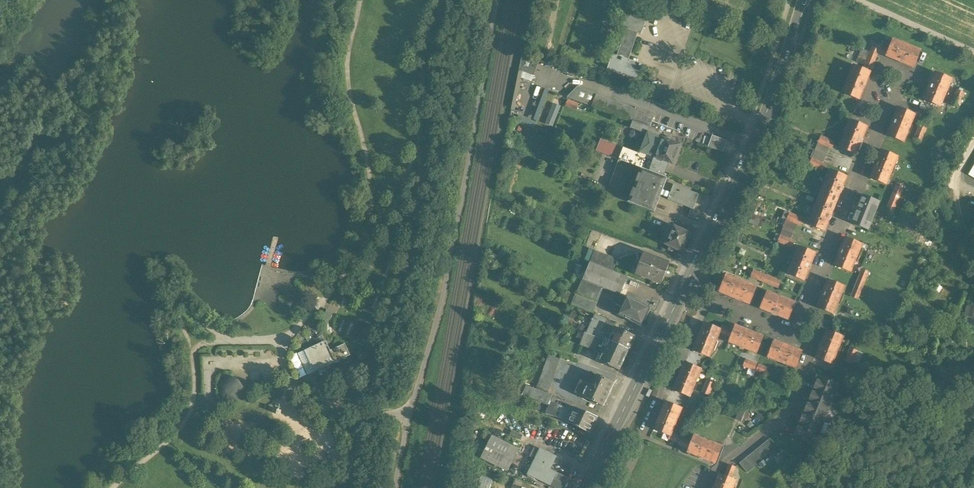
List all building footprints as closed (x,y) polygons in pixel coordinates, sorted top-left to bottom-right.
[(621,10),(626,12),(630,0),(625,0),(621,10)] [(626,12),(645,18),(648,12),(641,9),(644,0),(630,0),(626,12)] [(626,12),(621,10),(616,27),(625,30),(637,34),(641,35),(646,18),(645,18),(626,12)] [(637,34),(625,30),(618,51),(630,54),(637,34)] [(892,41),(884,38),(881,47),(888,50),(892,41)] [(920,51),(892,40),(892,41),(888,50),(886,56),(898,61),(898,62),(901,63),(901,62),(913,67),(920,51)] [(881,47),(874,44),(871,50),(886,56),(888,50),(881,47)] [(870,53),(861,49),(856,62),(865,66),(870,53)] [(865,66),(863,70),(870,72),(876,56),(870,53),(865,66)] [(641,64),(612,55),(607,69),(636,79),(641,64)] [(853,66),(842,93),(858,100),(863,88),(864,88),(865,84),(870,72),(863,70),(853,66)] [(935,72),(930,84),(929,84),(928,88),(923,100),(939,107),(951,79),(935,72)] [(596,94),(577,87),(567,98),(591,107),(595,96),(596,94)] [(957,90),(951,104),(958,107),(964,93),(957,90)] [(653,117),(595,96),(591,107),(632,122),(649,128),(653,117)] [(931,107),(921,103),(919,108),(929,111),(931,107)] [(914,115),(898,108),(893,120),(892,119),(891,123),(892,123),(887,135),(903,142),(914,115)] [(840,145),(839,148),(855,155),(860,142),(861,143),(862,139),(867,127),(850,120),(840,145)] [(649,128),(632,122),(630,128),(647,135),(647,133),(649,128)] [(926,127),(920,125),(914,139),(921,141),(926,127)] [(680,145),(647,133),(647,135),(640,152),(668,163),(672,165),(680,145)] [(726,141),(712,136),(708,147),(722,152),(726,141)] [(834,142),(820,137),(818,143),(829,147),(832,149),(833,145),(834,142)] [(618,148),(610,145),(609,143),(600,140),(596,151),(614,158),(618,148)] [(829,147),(818,143),(815,148),(827,153),(829,147)] [(622,149),(618,148),(614,158),(618,160),(622,149)] [(639,155),(623,148),(622,149),(618,160),(630,164),(641,168),(640,168),(658,175),(659,172),(663,164),(667,166),(668,163),(640,152),(639,155)] [(827,153),(815,148),(811,159),(822,163),(827,153)] [(881,150),(876,162),(875,162),(874,165),(874,166),(869,178),(886,184),(897,157),(881,150)] [(822,163),(811,159),(808,165),(823,171),(825,165),(822,163)] [(640,168),(640,169),(628,203),(654,213),(667,178),(658,175),(640,168)] [(846,177),(830,170),(818,197),(835,204),(840,192),(842,189),(841,189),(846,177)] [(897,183),(891,197),(898,200),(904,186),(897,183)] [(669,186),(665,197),(670,199),(674,188),(669,186)] [(696,196),(674,188),(670,199),(692,207),(696,196)] [(862,195),(857,207),(855,211),(856,211),(851,223),(867,230),(879,202),(862,195)] [(818,197),(807,225),(824,231),(829,219),(831,216),(830,216),(835,204),(818,197)] [(898,200),(891,197),(886,211),(892,213),(898,200)] [(803,219),(789,213),(786,220),(800,226),(803,219)] [(758,219),(751,216),(748,223),(755,225),(758,219)] [(796,224),(786,220),(784,225),(794,229),(796,224)] [(784,225),(780,235),(790,239),(794,229),(784,225)] [(690,234),(673,226),(670,234),(667,232),(665,237),(663,237),(661,242),(670,247),(668,250),(672,252),(673,248),(681,252),(690,234)] [(794,241),(780,236),(777,242),(791,248),(794,241)] [(861,244),(845,237),(840,250),(840,249),(838,253),(839,253),(834,265),(850,272),(861,244)] [(815,253),(798,247),(787,274),(804,281),(808,269),(809,269),(810,265),(815,253)] [(617,259),(594,250),(589,263),(613,272),(617,259)] [(669,263),(643,253),(635,274),(661,284),(669,263)] [(627,278),(590,263),(583,279),(608,289),(620,294),(627,278)] [(869,272),(862,269),(856,283),(863,286),(869,272)] [(767,276),(753,270),(750,277),(764,282),(767,276)] [(756,288),(725,276),(724,280),(721,279),(718,285),(721,286),(719,292),(749,304),(752,297),(753,297),(754,293),(753,293),(756,288)] [(781,282),(767,276),(764,282),(778,288),(781,282)] [(602,288),(582,279),(576,295),(596,303),(601,292),(602,288)] [(844,287),(828,280),(823,292),(822,292),(821,295),(817,308),(833,314),(844,287)] [(856,283),(851,297),(857,300),(863,286),(856,283)] [(794,303),(767,292),(760,308),(772,313),(772,314),(775,315),(776,315),(788,319),(794,303)] [(575,297),(566,293),(563,302),(572,305),(575,297)] [(596,303),(576,295),(575,297),(572,305),(593,313),(596,303)] [(649,308),(627,298),(620,295),(616,305),(622,308),(619,315),(640,326),(649,308)] [(973,317),(973,305),(969,304),(966,315),(973,317)] [(333,310),(327,306),(323,315),(329,318),(333,310)] [(607,320),(595,315),(586,333),(586,334),(605,341),(605,340),(608,341),(610,337),(601,333),(607,320)] [(616,323),(607,319),(607,320),(601,333),(610,337),(614,327),(616,323)] [(720,329),(704,323),(699,335),(698,335),(697,338),(698,338),(693,350),(709,357),(719,333),(720,330),(720,329)] [(726,328),(721,326),(720,329),(720,330),(719,333),(725,335),(727,329),(726,328)] [(747,331),(735,326),(733,331),(730,337),(728,342),(756,353),(763,337),(750,332),(751,331),(747,330),(747,331)] [(634,337),(614,327),(610,337),(608,341),(628,350),(634,337)] [(733,331),(727,329),(725,335),(730,337),(733,331)] [(843,337),(827,330),(822,342),(821,342),(820,345),(815,358),(832,364),(843,337)] [(605,341),(586,334),(582,345),(594,350),(597,344),(602,346),(605,341)] [(608,341),(605,340),(605,341),(602,346),(597,344),(594,350),(598,354),(595,360),(618,371),(628,350),(608,341)] [(325,341),(303,351),(312,372),(349,356),(344,344),(329,350),(325,341)] [(786,346),(774,341),(767,357),(795,368),(801,351),(789,347),(789,346),(786,345),(786,346)] [(850,348),(845,361),(851,364),(857,351),(850,348)] [(548,355),(536,389),(547,393),(560,359),(548,355)] [(758,365),(745,360),(743,366),(756,371),(758,365)] [(701,369),(684,362),(679,375),(679,374),(677,378),(678,378),(673,390),(689,397),(701,369)] [(771,370),(758,365),(756,371),(769,376),(771,370)] [(345,366),(334,371),(339,381),(350,376),(345,366)] [(231,374),(224,374),(218,384),(219,397),(226,401),(237,401),(246,394),(245,389),(239,378),(231,374)] [(592,386),(580,381),(574,393),(602,406),(612,383),(613,383),(597,375),(592,386)] [(838,386),(818,378),(813,390),(833,398),(838,386)] [(707,381),(702,393),(708,396),(713,384),(707,381)] [(515,382),(510,391),(515,394),(516,393),(520,384),(515,382)] [(526,386),(520,384),(516,393),(522,396),(523,394),(522,394),(526,386)] [(536,389),(526,386),(522,394),(523,394),(548,405),(552,395),(547,393),(536,389)] [(833,398),(813,390),(808,402),(828,410),(833,398)] [(708,396),(702,393),(699,399),(709,403),(711,397),(708,396)] [(572,412),(551,402),(545,414),(561,420),(567,423),(572,412)] [(681,409),(665,402),(660,414),(659,414),(658,417),(659,417),(653,429),(669,436),(670,436),(671,433),(681,409)] [(828,410),(808,402),(803,413),(823,422),(828,410)] [(597,417),(574,407),(572,412),(567,423),(589,433),(597,417)] [(740,410),(736,419),(747,423),(751,414),(740,410)] [(823,422),(803,413),(799,425),(819,433),(823,422)] [(751,421),(744,427),(747,432),(755,426),(751,421)] [(819,433),(799,425),(794,437),(814,445),(819,433)] [(491,436),(485,433),(482,438),(488,441),(491,436)] [(682,437),(671,433),(670,436),(669,436),(668,439),(678,444),(679,444),(681,439),(682,437)] [(518,449),(491,436),(488,441),(482,454),(480,458),(507,472),(518,449)] [(721,447),(693,436),(691,443),(688,449),(687,452),(699,457),(699,458),(702,459),(703,459),(715,463),(721,447)] [(681,439),(679,444),(678,444),(678,445),(688,449),(691,443),(681,439)] [(769,439),(739,463),(746,472),(777,447),(769,439)] [(540,451),(534,448),(529,456),(535,459),(540,451)] [(535,459),(527,476),(531,479),(532,476),(543,481),(547,484),(553,472),(549,470),(555,457),(540,450),(540,451),(535,459)] [(735,467),(729,465),(724,476),(730,479),(735,467)] [(466,471),(461,487),(465,487),(490,487),(492,479),(466,471)] [(553,472),(547,484),(547,485),(554,487),(564,487),(568,480),(567,478),(553,472)] [(735,481),(730,479),(724,476),(719,475),(714,487),(713,487),(733,487),(735,481)]
